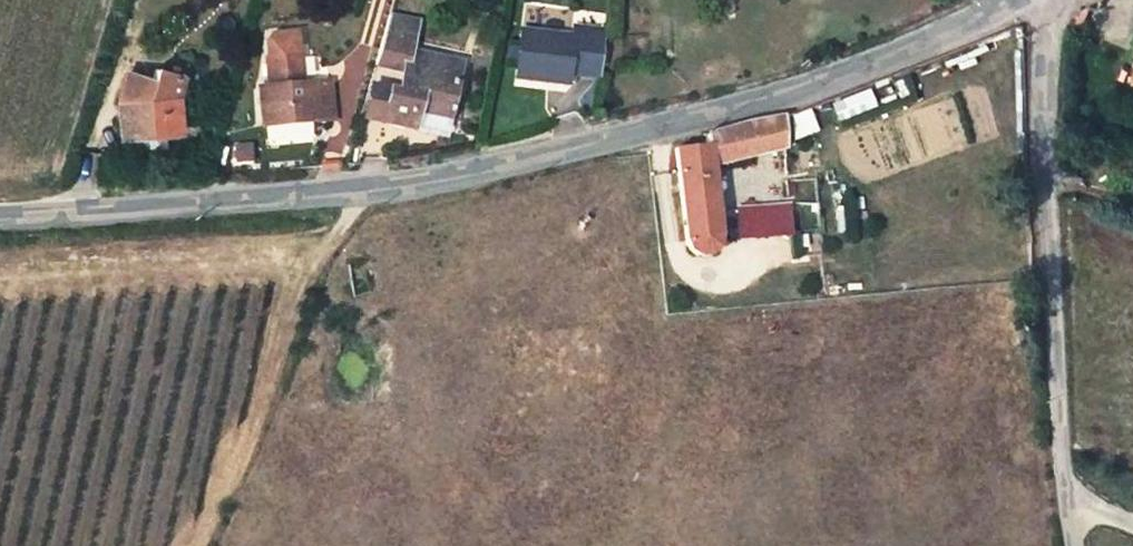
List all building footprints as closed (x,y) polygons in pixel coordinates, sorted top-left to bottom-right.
[(405,70),(401,93),(421,97),(419,110),(450,115),(463,61),(412,50),(419,16),(391,11),(377,64),(405,70)] [(572,70),(602,73),(605,30),(577,25),(575,34),(522,28),(518,75),(571,80),(572,70)] [(267,63),(298,61),(297,38),(270,40),(266,45),(267,63)] [(267,63),(269,89),(299,86),(298,61),(267,63)] [(118,102),(123,137),(182,134),(178,98),(183,80),(156,72),(154,80),(139,76),(136,87),(126,84),(121,102),(118,102)] [(139,76),(129,74),(126,84),(136,87),(139,76)] [(329,84),(299,86),(269,89),(259,89),(264,128),(334,122),(329,84)] [(362,118),(369,120),(377,89),(370,88),(362,118)] [(369,120),(386,123),(394,92),(377,89),(369,120)] [(394,92),(386,123),(416,130),(419,110),(421,97),(401,93),(394,92)] [(719,236),(716,212),(711,167),(785,147),(783,118),(708,135),(707,143),(675,149),(683,232),(685,241),(687,245),(690,248),(694,252),(701,254),(709,253),(714,249),(718,243),(719,236)] [(789,235),(788,210),(753,211),(754,237),(789,235)]
